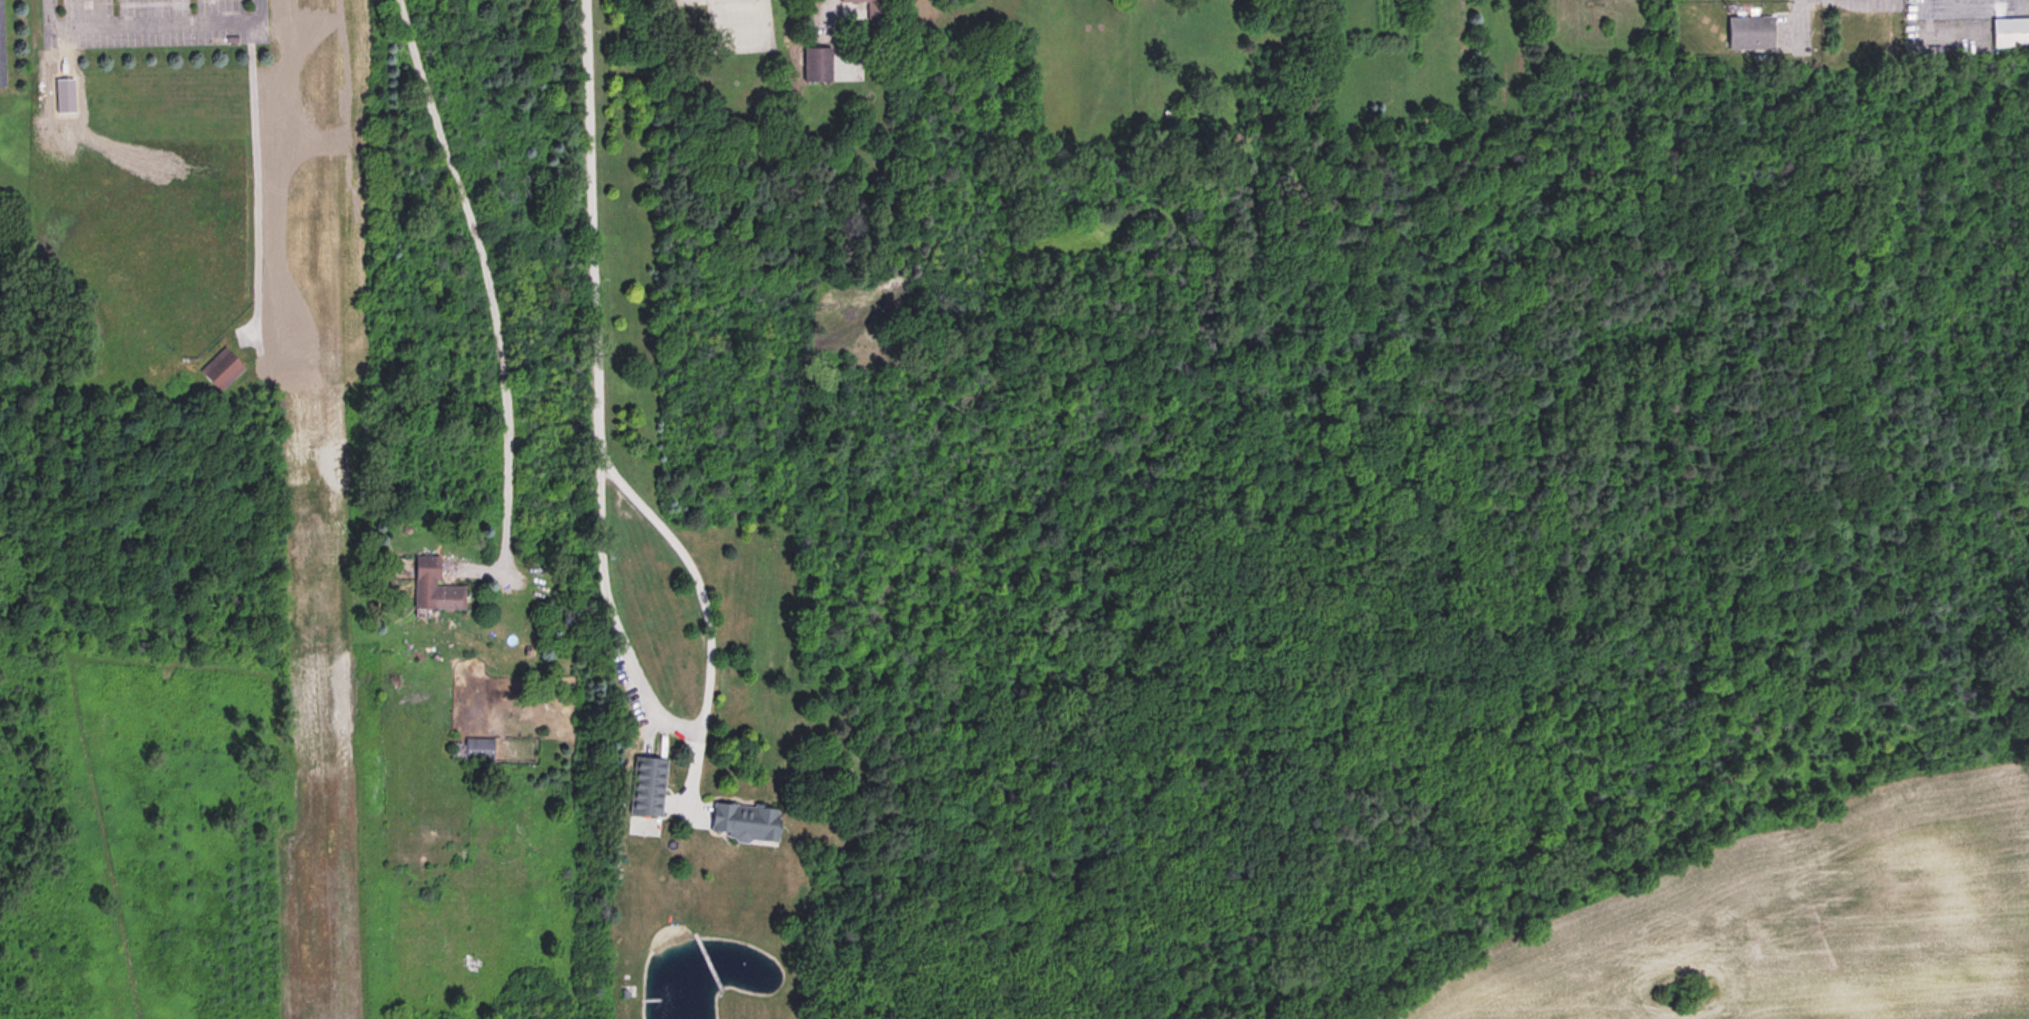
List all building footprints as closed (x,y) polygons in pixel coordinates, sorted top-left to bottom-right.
[(839,1),(866,1),(866,20),(880,20),(880,0),(839,0),(839,1)] [(1728,16),(1728,48),(1773,48),(1773,16),(1728,16)] [(1992,18),(1992,47),(2028,47),(2028,18),(1992,18)] [(830,47),(803,47),(803,81),(830,81),(830,47)] [(198,371),(219,392),(244,367),(223,346),(198,371)] [(463,609),(463,585),(437,585),(437,556),(413,556),(413,609),(463,609)] [(450,761),(511,761),(511,738),(450,739),(450,761)] [(664,760),(633,757),(628,815),(660,818),(664,760)] [(709,838),(776,841),(778,808),(711,804),(709,838)]
